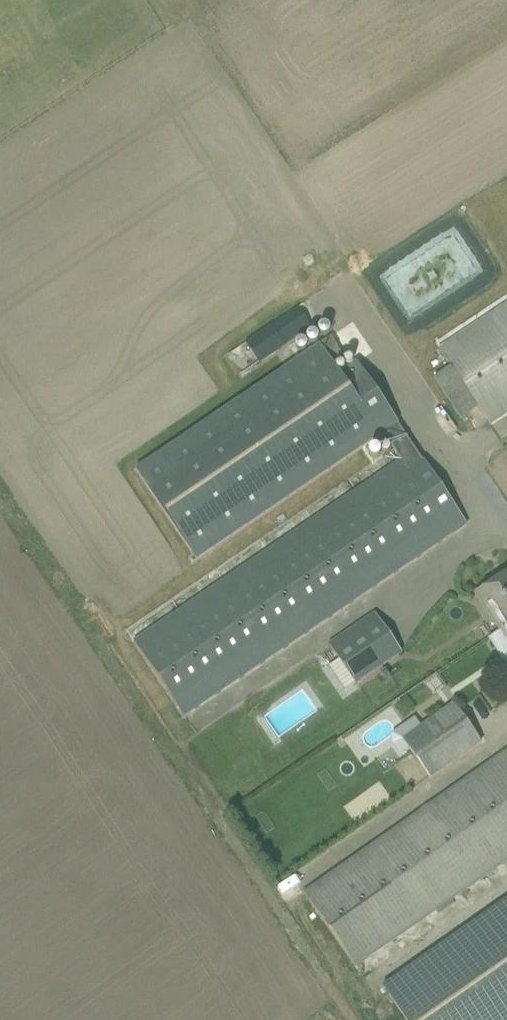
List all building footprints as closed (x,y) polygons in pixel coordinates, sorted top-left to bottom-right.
[(442,228),(361,269),(387,318),(468,277),(442,228)] [(449,367),(432,378),(460,419),(476,408),(488,425),(506,412),(506,304),(438,350),(449,367)] [(326,340),(134,470),(196,561),(382,435),(399,461),(414,451),(354,364),(338,374),(324,353),(334,347),(326,340)] [(231,340),(210,357),(222,373),(244,357),(231,340)] [(414,451),(399,461),(132,642),(183,717),(465,526),(414,451)] [(473,596),(496,630),(506,623),(506,573),(473,596)] [(328,644),(355,685),(400,655),(373,615),(328,644)] [(496,630),(506,646),(506,623),(496,630)] [(480,744),(452,704),(400,740),(429,780),(480,744)] [(302,894),(354,968),(506,860),(506,750),(302,894)] [(383,987),(406,1019),(506,1019),(506,900),(383,987)]
